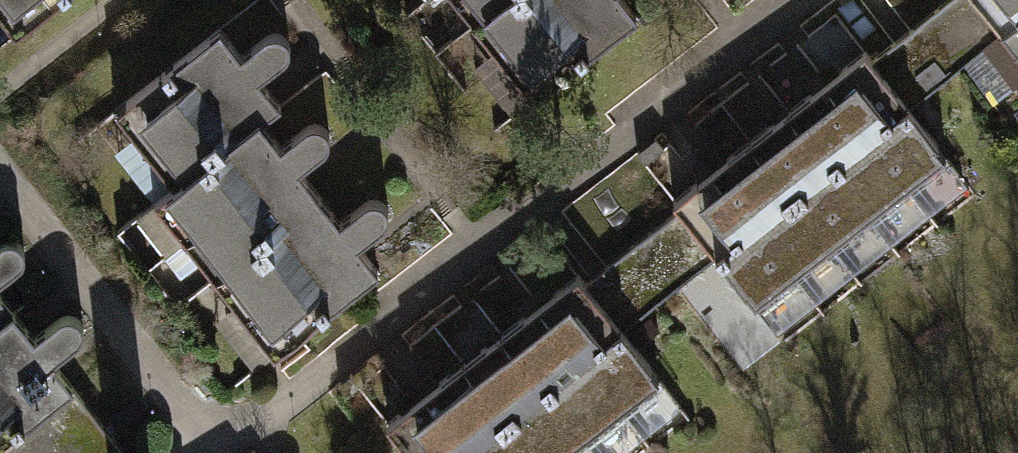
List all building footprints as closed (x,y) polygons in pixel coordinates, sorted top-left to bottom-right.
[(60,0),(0,0),(0,13),(16,34),(60,0)] [(473,23),(503,0),(455,0),(473,23)] [(638,18),(624,0),(503,0),(473,23),(533,99),(638,18)] [(872,60),(909,108),(1005,35),(977,0),(951,0),(872,60)] [(1005,35),(1017,52),(1017,0),(977,0),(1005,35)] [(241,54),(220,27),(114,110),(173,185),(174,187),(261,120),(262,121),(281,106),(260,78),(287,57),(291,46),(286,36),(277,31),(268,33),(241,54)] [(908,187),(947,156),(909,108),(872,60),(865,51),(826,81),(908,187)] [(908,187),(826,81),(788,110),(869,216),(908,187)] [(832,245),(869,216),(788,110),(751,140),(832,245)] [(154,199),(214,277),(320,195),(300,170),(327,149),(330,138),(326,128),(318,123),(309,125),(281,146),(262,121),(261,120),(174,187),(173,185),(154,199)] [(832,245),(751,140),(713,170),(795,275),(832,245)] [(968,184),(947,156),(908,187),(929,215),(968,184)] [(755,304),(795,275),(713,170),(673,200),(680,210),(718,257),(755,304)] [(891,244),(929,215),(908,187),(869,216),(891,244)] [(275,354),(380,273),(359,246),(386,225),(389,214),(385,204),(377,200),(367,200),(340,221),(320,195),(214,277),(275,354)] [(680,210),(585,283),(622,330),(718,257),(680,210)] [(853,274),(891,244),(869,216),(832,245),(853,274)] [(21,264),(25,253),(21,244),(12,239),(2,240),(0,242),(0,280),(21,264)] [(815,303),(853,274),(832,245),(795,275),(815,303)] [(621,409),(660,379),(622,330),(585,283),(578,274),(540,304),(621,409)] [(776,333),(815,303),(795,275),(755,304),(776,333)] [(15,312),(0,293),(0,323),(15,312)] [(583,438),(621,409),(540,304),(501,333),(583,438)] [(75,389),(52,360),(79,339),(83,328),(79,318),(70,314),(61,315),(34,336),(15,312),(0,323),(0,447),(43,414),(75,389)] [(501,333),(464,363),(534,452),(564,452),(583,438),(501,333)] [(464,363),(426,392),(473,452),(534,452),(464,363)] [(660,379),(621,409),(643,437),(682,407),(660,379)] [(43,414),(73,452),(125,452),(75,389),(43,414)] [(426,392),(386,422),(410,452),(473,452),(426,392)] [(583,438),(595,452),(622,452),(643,437),(621,409),(583,438)] [(0,447),(0,452),(73,452),(43,414),(0,447)] [(564,452),(595,452),(583,438),(564,452)]
